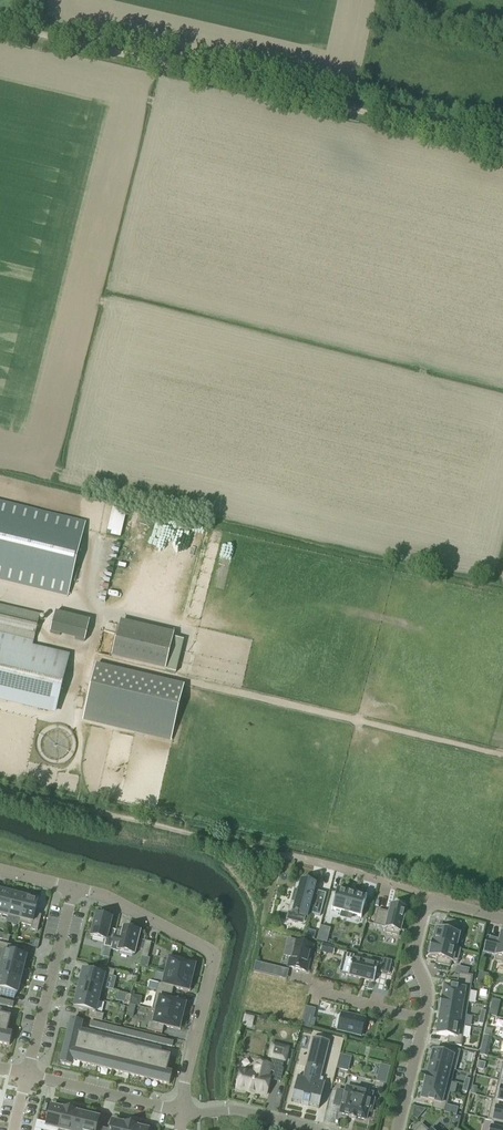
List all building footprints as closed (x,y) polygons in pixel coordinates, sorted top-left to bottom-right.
[(68,598),(86,523),(0,502),(0,581),(68,598)] [(56,715),(70,655),(32,646),(34,641),(40,614),(0,605),(0,702),(56,715)] [(49,634),(70,639),(85,642),(90,620),(55,611),(49,634)] [(181,639),(118,624),(110,657),(174,672),(181,639)] [(173,683),(95,664),(82,716),(161,735),(173,683)] [(317,885),(301,881),(298,891),(294,890),(291,903),(294,904),(291,914),(295,915),(295,917),(297,917),(298,915),(308,918),(311,907),(313,908),(312,915),(320,917),(326,895),(317,892),(316,896),(314,896),(317,885)] [(367,898),(337,890),(331,910),(361,918),(367,898)] [(0,898),(0,915),(8,917),(14,895),(2,892),(0,898)] [(8,917),(20,920),(25,898),(14,895),(8,917)] [(32,927),(31,930),(38,931),(41,916),(35,915),(39,901),(25,898),(20,920),(19,923),(32,927)] [(385,912),(378,911),(374,925),(386,928),(384,933),(399,937),(400,931),(403,932),(406,923),(403,922),(406,910),(391,906),(389,915),(385,914),(385,912)] [(104,947),(111,949),(115,935),(108,934),(112,919),(96,915),(91,937),(106,941),(104,947)] [(444,932),(436,930),(433,943),(432,943),(461,950),(456,949),(459,936),(458,935),(460,924),(446,920),(444,928),(445,928),(444,932)] [(317,940),(317,941),(327,944),(327,943),(330,929),(321,927),(317,940)] [(111,949),(111,950),(134,956),(136,949),(143,951),(145,942),(138,940),(140,933),(139,932),(139,930),(132,928),(131,931),(124,929),(122,935),(115,933),(115,935),(111,949)] [(314,940),(316,933),(307,930),(305,937),(305,938),(314,940)] [(501,934),(499,942),(495,941),(495,940),(488,938),(484,953),(496,956),(494,961),(502,963),(502,934),(501,934)] [(293,950),(289,968),(306,972),(312,946),(291,941),(289,949),(293,950)] [(151,943),(145,942),(143,951),(141,957),(148,958),(151,943)] [(0,943),(0,950),(5,951),(2,964),(23,969),(26,956),(12,953),(13,946),(0,943)] [(458,964),(461,950),(432,943),(432,944),(430,944),(427,953),(430,954),(430,955),(429,956),(430,956),(429,957),(437,959),(436,964),(450,967),(451,962),(458,964)] [(329,946),(322,944),(320,952),(326,954),(329,946)] [(344,953),(340,972),(348,974),(348,976),(374,983),(378,966),(353,959),(354,956),(344,953)] [(186,962),(171,954),(170,960),(169,959),(166,972),(192,979),(195,966),(186,964),(186,962)] [(141,957),(139,966),(147,968),(150,959),(148,958),(141,957)] [(384,960),(381,973),(389,975),(392,962),(384,960)] [(256,963),(254,972),(278,978),(280,969),(256,963)] [(2,964),(0,970),(0,976),(20,981),(23,969),(2,964)] [(98,974),(83,970),(80,983),(105,989),(109,977),(113,978),(115,971),(99,968),(98,974)] [(190,992),(192,984),(190,984),(192,979),(166,972),(163,985),(149,982),(147,988),(157,991),(172,994),(174,988),(190,992)] [(471,984),(473,977),(459,974),(458,982),(471,984)] [(1,997),(2,991),(17,994),(20,981),(0,976),(0,997),(1,997)] [(468,1004),(471,984),(458,982),(457,989),(452,988),(444,987),(442,999),(468,1004)] [(105,989),(80,983),(77,995),(99,1001),(102,989),(105,990),(105,989)] [(157,991),(152,1010),(182,1018),(185,1005),(170,1001),(172,994),(157,991)] [(99,1001),(77,995),(74,1008),(88,1012),(87,1018),(102,1022),(104,1015),(95,1013),(99,1001)] [(132,996),(130,1005),(136,1006),(138,997),(132,996)] [(466,1015),(468,1004),(442,999),(440,1011),(466,1015)] [(306,1008),(301,1026),(310,1029),(315,1010),(306,1008)] [(498,1010),(490,1008),(489,1016),(496,1018),(498,1010)] [(156,1011),(153,1024),(149,1023),(147,1030),(162,1034),(164,1027),(180,1031),(182,1023),(181,1022),(182,1018),(152,1010),(156,1011)] [(464,1027),(466,1015),(440,1011),(440,1012),(438,1023),(464,1027)] [(341,1013),(337,1031),(360,1036),(365,1019),(341,1013)] [(0,1015),(0,1044),(9,1046),(12,1035),(7,1034),(11,1018),(0,1015)] [(82,1023),(71,1020),(68,1032),(79,1034),(82,1023)] [(461,1047),(464,1027),(438,1023),(436,1035),(449,1037),(447,1045),(461,1047)] [(79,1034),(68,1032),(61,1064),(71,1067),(73,1061),(81,1063),(87,1036),(79,1034)] [(103,1040),(87,1036),(81,1063),(97,1067),(103,1040)] [(119,1044),(103,1040),(97,1067),(113,1071),(119,1044)] [(136,1048),(119,1044),(113,1071),(129,1075),(136,1048)] [(259,1063),(256,1073),(241,1070),(236,1088),(238,1089),(239,1090),(243,1091),(245,1090),(266,1095),(271,1077),(268,1077),(270,1071),(275,1072),(276,1069),(283,1070),(283,1069),(282,1069),(284,1061),(285,1062),(288,1048),(273,1045),(270,1058),(271,1058),(269,1065),(259,1063)] [(152,1052),(136,1048),(129,1075),(145,1079),(152,1052)] [(455,1071),(460,1051),(447,1048),(445,1055),(433,1052),(430,1064),(455,1071)] [(481,1049),(480,1055),(488,1057),(489,1050),(481,1049)] [(298,1076),(291,1102),(292,1102),(302,1104),(302,1105),(302,1104),(308,1106),(318,1108),(318,1109),(319,1109),(325,1083),(324,1083),(320,1082),(327,1055),(312,1051),(308,1068),(317,1070),(314,1081),(298,1077),(298,1076)] [(170,1056),(152,1052),(145,1079),(169,1085),(172,1074),(166,1073),(170,1056)] [(478,1062),(476,1069),(483,1071),(485,1064),(478,1062)] [(454,1071),(455,1071),(430,1064),(427,1075),(427,1076),(451,1082),(454,1071)] [(448,1093),(451,1082),(427,1076),(424,1087),(450,1094),(448,1093)] [(499,1081),(494,1100),(493,1100),(492,1101),(502,1103),(502,1082),(499,1081)] [(445,1114),(450,1094),(424,1087),(424,1088),(423,1088),(424,1088),(421,1100),(428,1102),(433,1103),(431,1110),(445,1114)] [(349,1117),(349,1118),(356,1120),(356,1119),(356,1118),(366,1120),(368,1112),(371,1113),(374,1100),(362,1097),(363,1092),(346,1088),(345,1093),(338,1091),(334,1105),(341,1107),(340,1114),(350,1116),(349,1117)] [(492,1101),(488,1120),(493,1122),(502,1124),(502,1103),(492,1101)] [(35,1129),(39,1129),(58,1129),(63,1110),(63,1109),(63,1110),(54,1108),(51,1107),(47,1123),(37,1121),(35,1129)] [(58,1129),(71,1129),(75,1112),(63,1110),(58,1129)] [(87,1116),(75,1113),(75,1112),(71,1129),(83,1129),(87,1116)] [(83,1129),(103,1129),(97,1127),(99,1119),(87,1116),(83,1129)] [(493,1122),(491,1129),(502,1129),(502,1124),(493,1122)]
